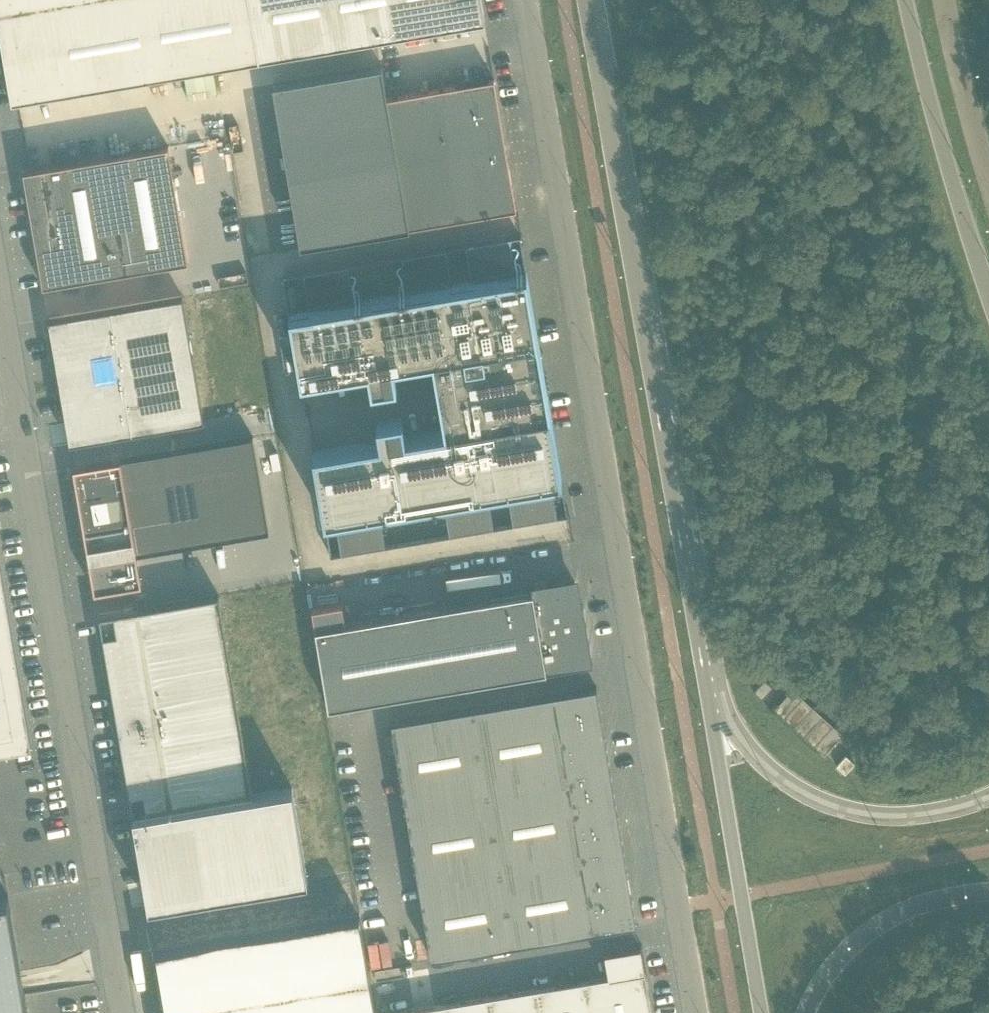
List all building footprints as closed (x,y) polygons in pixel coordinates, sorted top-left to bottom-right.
[(11,103),(259,61),(249,0),(0,0),(0,37),(11,103)] [(259,61),(358,44),(485,23),(481,0),(249,0),(259,61)] [(381,66),(272,84),(300,246),(409,228),(516,209),(494,79),(387,98),(381,66)] [(168,147),(23,171),(43,287),(188,261),(168,147)] [(510,238),(466,246),(471,277),(515,270),(510,238)] [(446,249),(402,257),(407,288),(451,281),(446,249)] [(347,266),(303,273),(309,305),(353,298),(347,266)] [(526,272),(289,313),(300,381),(367,370),(370,389),(396,385),(393,365),(432,359),(445,432),(406,439),(402,415),(376,420),(380,439),(313,450),(324,519),(561,479),(550,414),(547,396),(543,397),(539,371),(543,370),(526,272)] [(182,296),(47,319),(55,361),(61,360),(65,380),(59,381),(66,423),(66,424),(70,444),(131,434),(204,421),(182,296)] [(252,437),(73,467),(74,475),(81,474),(83,489),(77,490),(87,548),(89,561),(94,591),(141,583),(136,554),(269,531),(252,437)] [(550,485),(508,492),(514,524),(555,517),(550,485)] [(487,495),(444,502),(450,535),(492,528),(487,495)] [(378,514),(336,521),(342,553),(384,546),(378,514)] [(31,747),(0,563),(0,752),(31,747)] [(342,604),(312,609),(328,708),(592,664),(582,605),(579,605),(575,581),(555,584),(554,581),(530,585),(532,593),(345,624),(342,604)] [(219,594),(99,614),(144,881),(148,903),(148,905),(308,878),(292,785),(252,791),(219,594)] [(762,699),(773,687),(765,680),(754,691),(762,699)] [(631,896),(623,849),(618,817),(610,770),(605,738),(597,691),(596,687),(391,721),(431,958),(636,924),(631,896)] [(824,755),(843,734),(792,689),(774,710),(824,755)] [(855,763),(846,755),(836,766),(845,774),(855,763)] [(27,1010),(25,995),(25,994),(20,971),(20,970),(10,913),(11,913),(8,896),(0,897),(0,1012),(10,1012),(27,1010)] [(391,939),(368,941),(370,966),(393,964),(391,939)] [(640,947),(604,953),(608,977),(395,1012),(651,1012),(640,947)]
